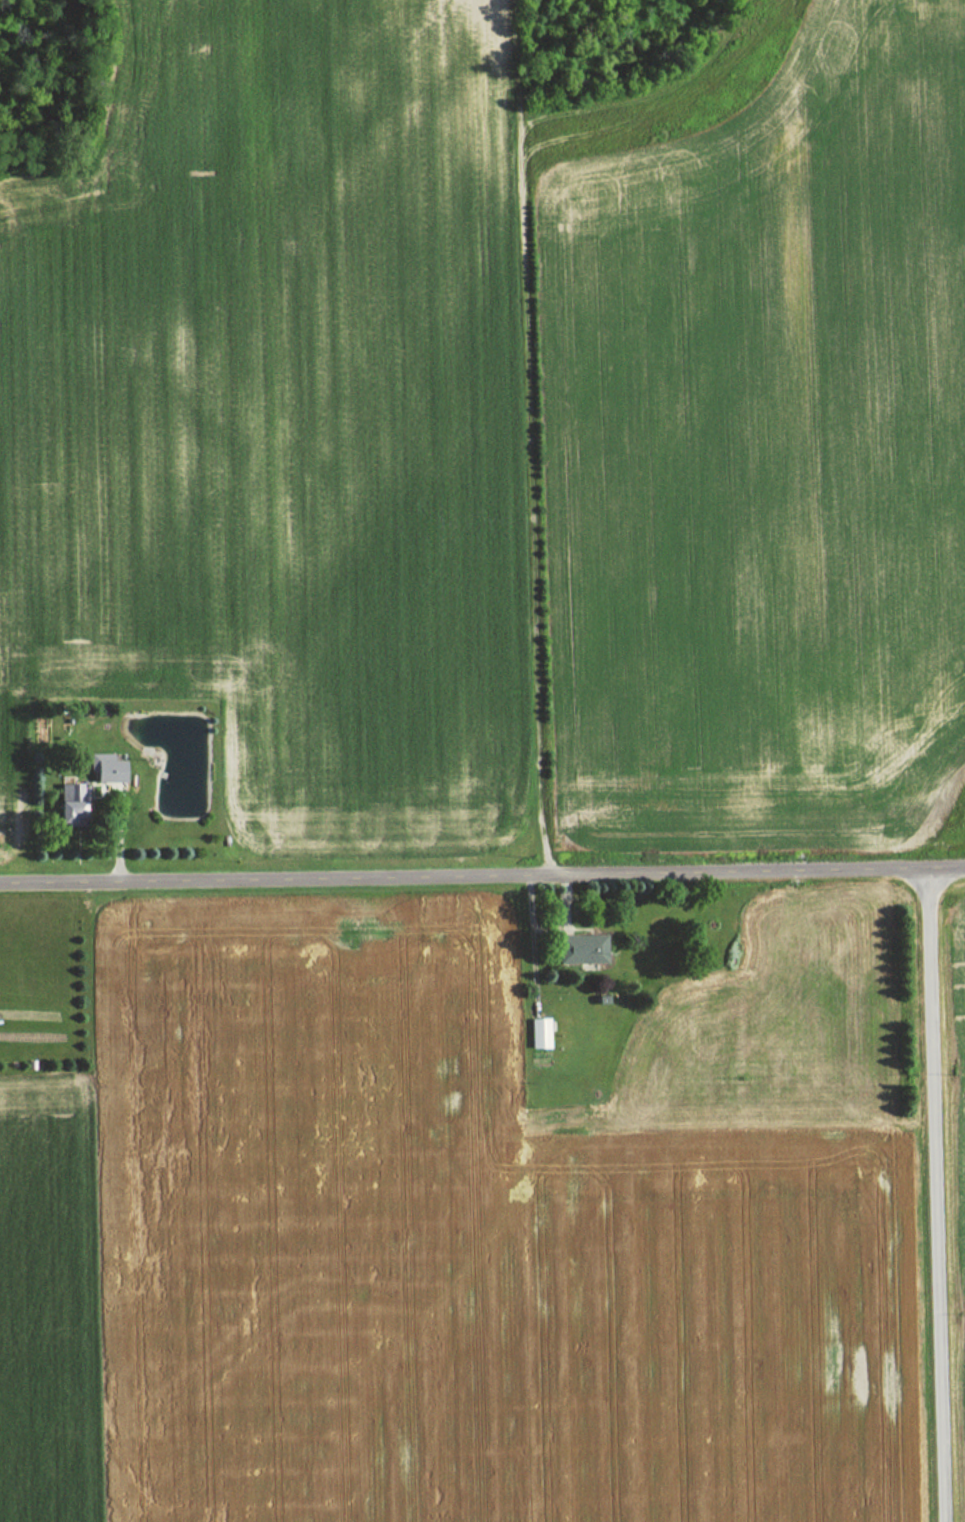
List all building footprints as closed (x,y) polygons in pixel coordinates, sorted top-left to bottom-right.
[(108,753),(85,754),(86,773),(90,773),(91,783),(120,782),(119,761),(109,761),(108,753)] [(82,786),(53,785),(52,825),(80,826),(82,786)] [(603,935),(556,936),(557,964),(604,964),(603,935)] [(527,1049),(547,1049),(546,1019),(527,1019),(527,1049)]
